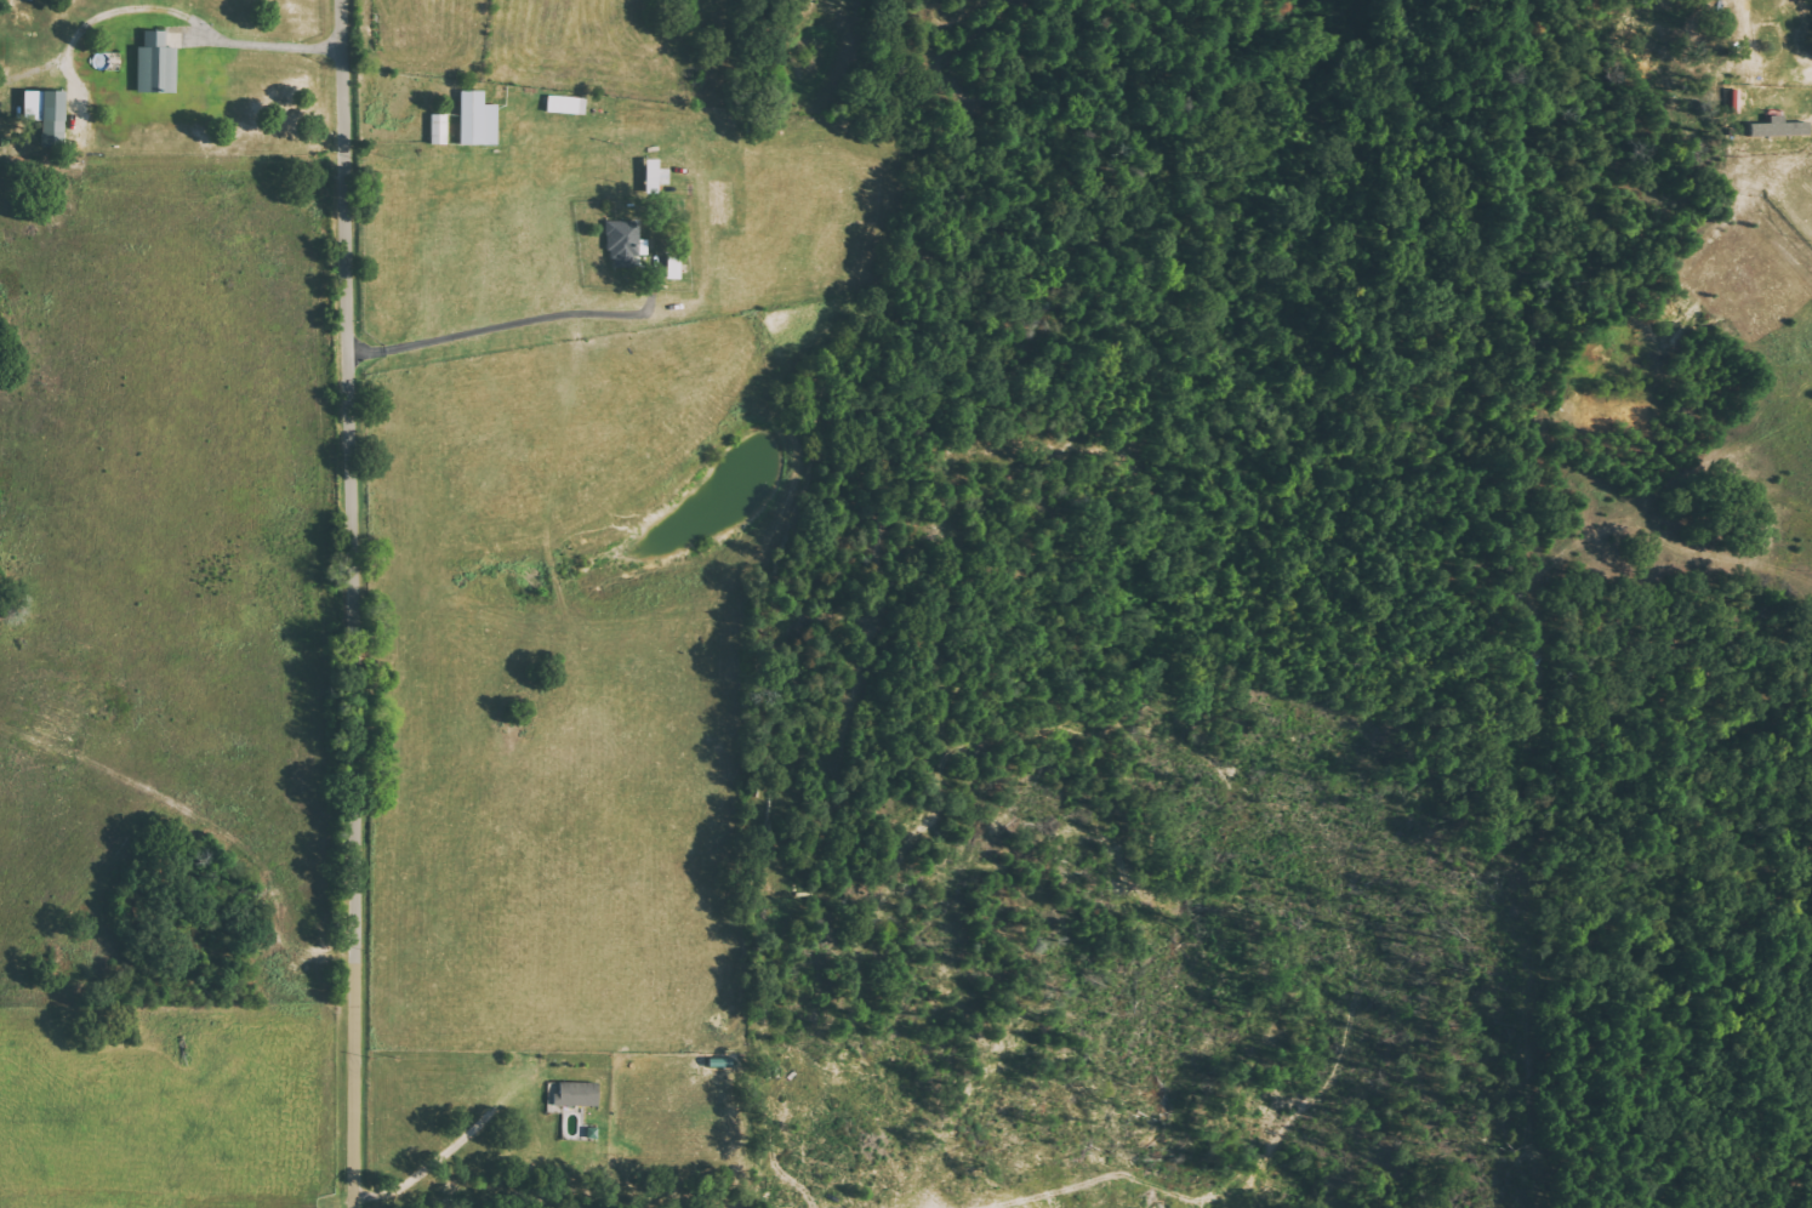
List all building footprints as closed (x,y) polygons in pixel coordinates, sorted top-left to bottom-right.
[(134,47),(133,92),(173,92),(174,47),(162,47),(162,31),(140,31),(140,47),(134,47)] [(61,91),(19,92),(20,120),(38,120),(39,143),(63,143),(61,91)] [(457,145),(496,145),(495,105),(481,105),(481,91),(457,92),(457,145)] [(678,280),(679,257),(664,257),(664,279),(678,280)] [(598,1084),(556,1083),(556,1096),(550,1096),(550,1107),(597,1108),(598,1084)]
